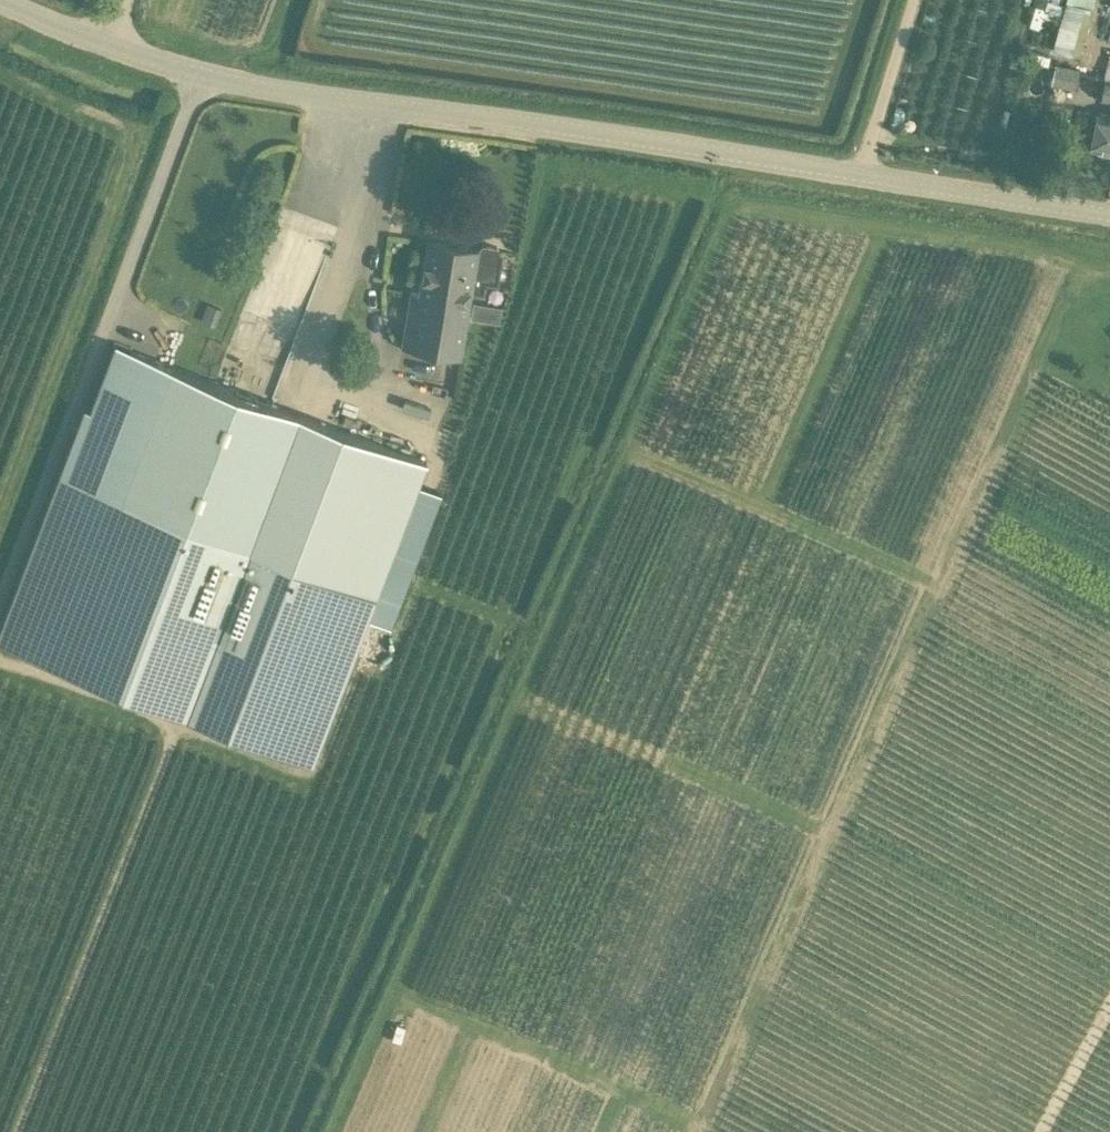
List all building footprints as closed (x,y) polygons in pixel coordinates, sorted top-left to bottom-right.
[(1054,47),(1081,54),(1093,0),(1065,0),(1054,47)] [(1107,58),(1104,79),(1100,96),(1109,99),(1109,59),(1107,58)] [(1075,88),(1080,69),(1055,63),(1051,83),(1075,88)] [(1096,113),(1090,143),(1109,147),(1109,107),(1108,115),(1096,113)] [(483,290),(485,280),(497,282),(502,251),(428,239),(419,293),(411,292),(411,293),(409,300),(402,345),(461,355),(470,301),(470,300),(472,289),(483,290)] [(501,318),(503,302),(472,298),(471,315),(501,318)] [(0,630),(0,641),(310,759),(424,463),(130,349),(104,418),(85,410),(0,630)] [(251,387),(260,353),(249,351),(241,385),(251,387)] [(257,390),(268,394),(275,376),(264,371),(257,390)]
